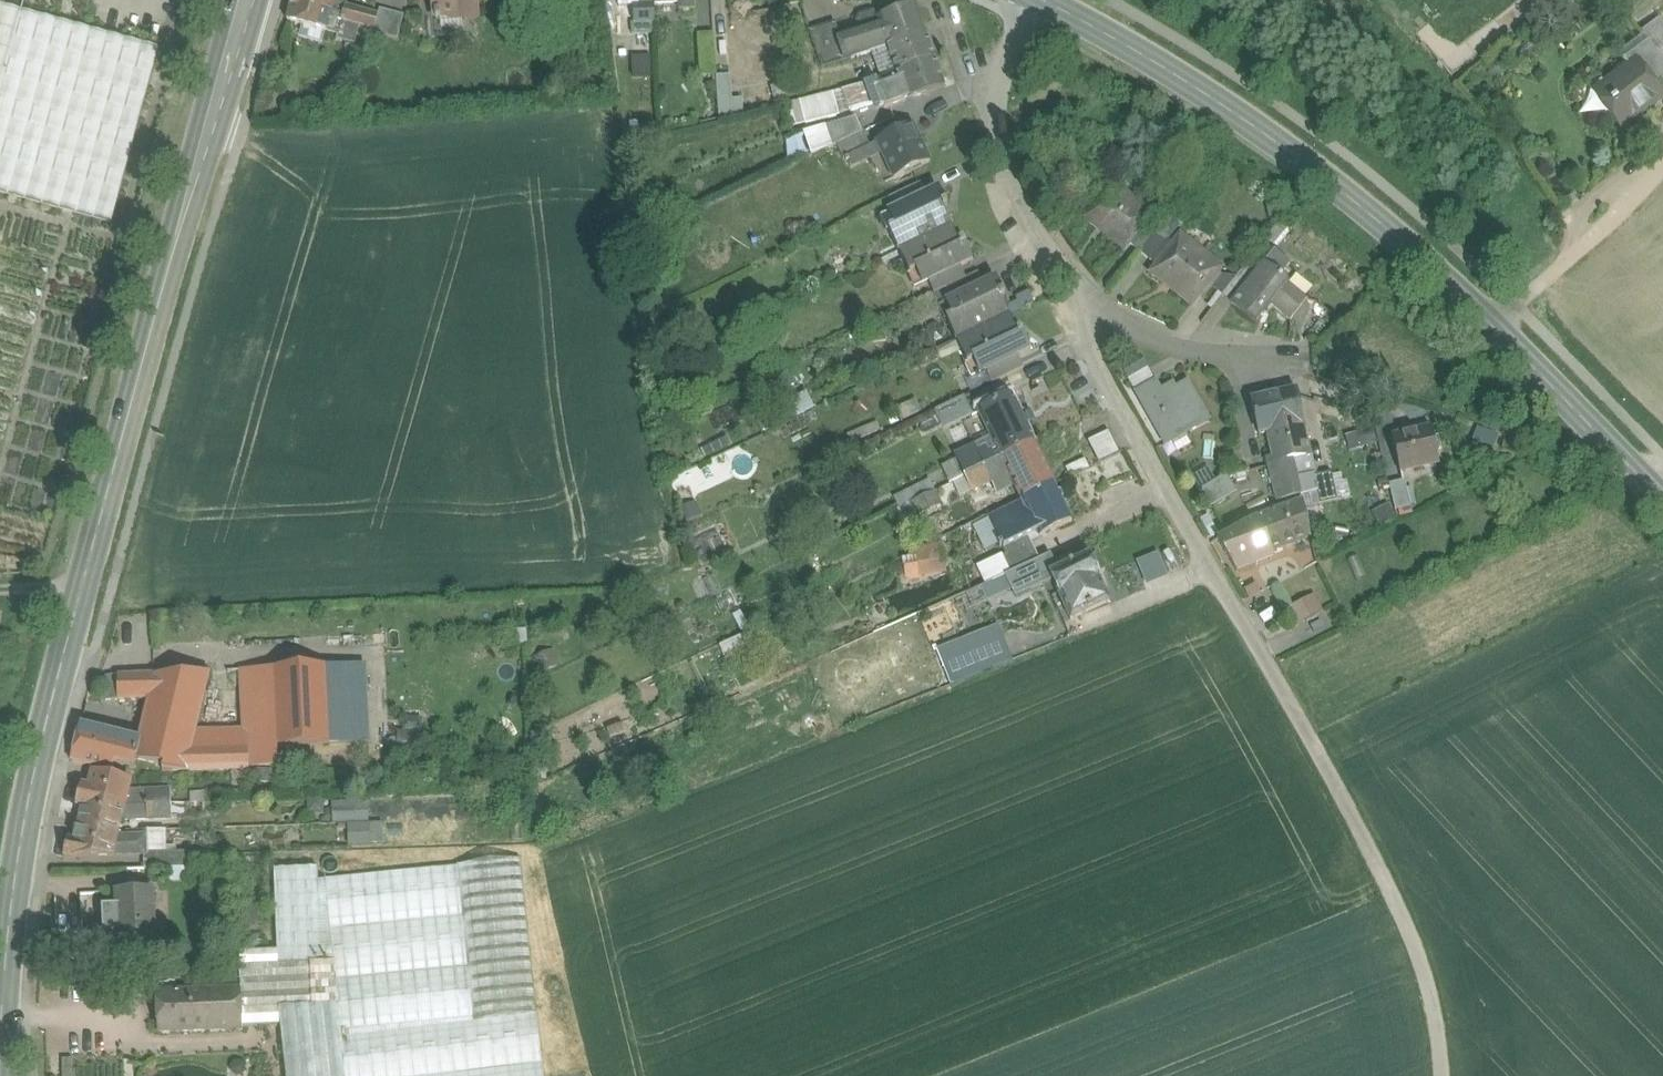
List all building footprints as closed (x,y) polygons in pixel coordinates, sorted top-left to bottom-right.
[(290,7),(291,7),(287,22),(326,33),(335,1),(335,0),(292,0),(290,7)] [(426,1),(433,4),(434,17),(435,17),(436,22),(437,22),(436,19),(440,19),(440,17),(477,15),(476,0),(426,0),(426,1)] [(640,6),(633,6),(634,23),(655,21),(654,5),(653,0),(640,0),(640,6)] [(654,5),(678,3),(679,10),(695,9),(694,0),(653,0),(654,5)] [(347,4),(335,1),(326,33),(339,36),(343,22),(346,6),(347,4)] [(872,12),(859,15),(857,21),(860,29),(839,36),(847,60),(872,51),(887,47),(877,19),(915,6),(915,5),(878,18),(877,14),(872,12)] [(378,15),(346,6),(343,22),(351,24),(350,29),(358,31),(359,26),(363,28),(374,30),(378,15)] [(915,6),(877,19),(887,47),(925,33),(915,6)] [(0,7),(0,90),(21,12),(0,7)] [(404,15),(379,9),(378,15),(374,30),(374,31),(373,33),(398,39),(404,15)] [(21,12),(0,90),(0,195),(112,225),(160,50),(21,12)] [(343,22),(339,36),(335,47),(355,53),(363,28),(359,26),(358,31),(350,29),(351,24),(343,22)] [(835,23),(808,31),(821,67),(847,60),(839,36),(835,23)] [(374,30),(363,28),(355,53),(367,56),(373,33),(374,31),(374,30)] [(925,33),(887,47),(896,73),(934,59),(925,33)] [(1648,40),(1623,59),(1629,67),(1635,62),(1654,87),(1662,80),(1662,60),(1648,40)] [(887,47),(872,51),(882,78),(896,73),(887,47)] [(882,78),(865,84),(872,103),(881,100),(884,108),(906,100),(907,100),(944,87),(934,59),(896,73),(882,78)] [(1654,87),(1635,62),(1629,67),(1595,94),(1620,127),(1661,96),(1654,87)] [(865,83),(842,89),(850,111),(872,103),(865,84),(865,83)] [(735,114),(733,90),(719,90),(721,115),(735,114)] [(830,93),(800,100),(805,123),(836,116),(830,93)] [(856,116),(805,132),(814,154),(862,132),(856,116)] [(912,125),(878,141),(895,177),(929,161),(920,141),(918,142),(911,127),(913,126),(912,125)] [(862,132),(836,144),(843,159),(870,146),(862,132)] [(920,182),(888,198),(894,210),(926,194),(920,182)] [(1153,214),(1113,182),(1084,218),(1124,250),(1129,243),(1145,223),(1153,214)] [(926,194),(894,210),(901,224),(889,229),(899,251),(951,226),(943,210),(947,208),(938,189),(926,194)] [(1145,223),(1129,243),(1140,251),(1155,231),(1145,223)] [(951,226),(899,251),(909,273),(921,267),(928,281),(960,266),(972,260),(963,241),(959,243),(951,226)] [(1155,231),(1140,251),(1151,260),(1168,239),(1157,230),(1155,231)] [(1220,267),(1180,236),(1151,272),(1192,304),(1208,284),(1220,267)] [(1288,283),(1280,277),(1290,264),(1273,251),(1263,263),(1232,303),(1255,322),(1264,310),(1263,309),(1268,303),(1290,320),(1307,299),(1287,284),(1288,283)] [(1253,256),(1222,295),(1232,303),(1263,263),(1253,256)] [(960,266),(928,281),(933,293),(945,288),(945,287),(965,278),(960,266)] [(1235,278),(1220,267),(1208,284),(1221,295),(1235,278)] [(965,278),(945,288),(951,299),(983,284),(977,272),(965,278)] [(983,284),(951,299),(958,313),(946,319),(956,341),(1009,316),(1001,299),(1005,297),(995,278),(983,284)] [(1009,316),(956,341),(967,362),(979,357),(985,370),(1018,355),(1030,349),(1020,330),(1016,332),(1009,316)] [(1018,355),(985,370),(991,382),(1023,367),(1018,355)] [(1128,379),(1136,392),(1155,381),(1148,367),(1128,379)] [(1187,381),(1163,395),(1155,381),(1136,392),(1165,444),(1209,419),(1187,381)] [(806,389),(788,398),(796,414),(814,406),(806,389)] [(1296,389),(1277,393),(1285,428),(1303,424),(1304,423),(1296,389)] [(1277,393),(1251,399),(1259,434),(1267,432),(1285,428),(1277,393)] [(964,395),(934,409),(941,424),(971,409),(964,395)] [(1034,442),(1011,395),(978,410),(997,449),(1002,458),(1034,442)] [(919,399),(898,403),(900,414),(921,410),(919,399)] [(1303,424),(1285,428),(1296,475),(1304,473),(1314,470),(1303,424)] [(1296,475),(1285,428),(1267,432),(1274,463),(1268,465),(1277,501),(1301,496),(1296,475)] [(1431,428),(1392,437),(1400,471),(1439,462),(1431,428)] [(1089,441),(1099,460),(1118,450),(1108,432),(1089,441)] [(965,475),(964,476),(972,491),(992,481),(997,491),(996,491),(997,492),(1014,484),(1021,500),(1054,484),(1055,484),(1034,442),(1002,458),(965,475)] [(986,447),(958,460),(965,475),(1002,458),(997,449),(988,453),(986,447)] [(1304,473),(1309,493),(1317,492),(1314,475),(1316,475),(1314,470),(1304,473)] [(1316,475),(1314,475),(1317,492),(1320,504),(1337,500),(1331,472),(1316,475)] [(1309,493),(1304,473),(1296,475),(1301,496),(1309,493)] [(1251,520),(1225,475),(1199,490),(1225,535),(1251,520)] [(1405,480),(1389,484),(1395,509),(1411,506),(1405,480)] [(1021,500),(987,517),(1006,554),(1030,543),(1027,537),(1036,532),(1039,537),(1072,521),(1054,484),(1021,500)] [(910,504),(917,518),(943,504),(936,491),(910,504)] [(1302,501),(1251,520),(1225,535),(1217,540),(1236,572),(1273,558),(1271,551),(1310,537),(1302,501)] [(914,547),(915,555),(901,557),(904,579),(944,574),(940,543),(914,547)] [(1039,560),(1030,543),(1006,554),(1001,557),(1002,559),(1009,573),(1039,560)] [(1157,553),(1136,562),(1146,586),(1167,577),(1157,553)] [(1009,573),(1005,575),(1015,597),(1052,580),(1050,575),(1057,571),(1049,555),(1039,560),(1009,573)] [(1057,571),(1050,575),(1052,580),(1071,618),(1108,601),(1097,577),(1099,576),(1098,573),(1104,570),(1096,556),(1091,559),(1089,556),(1057,571)] [(970,591),(1005,575),(1009,573),(1002,559),(964,577),(970,591)] [(1316,598),(1292,610),(1300,625),(1324,613),(1316,598)] [(997,625),(937,650),(951,686),(1012,662),(997,625)] [(326,666),(274,669),(278,747),(299,746),(330,744),(326,670),(326,666)] [(362,668),(326,670),(330,744),(366,742),(362,668)] [(278,747),(274,669),(237,671),(240,732),(241,749),(248,749),(276,747),(278,747)] [(210,672),(155,675),(149,700),(139,739),(136,760),(163,766),(162,772),(248,770),(248,766),(248,749),(241,749),(191,750),(195,733),(210,672)] [(155,675),(118,677),(118,700),(149,700),(155,675)] [(118,677),(106,678),(105,700),(118,700),(118,677)] [(120,735),(81,725),(71,763),(111,772),(113,763),(120,735)] [(241,749),(240,732),(195,733),(191,750),(241,749)] [(139,739),(120,735),(113,763),(134,768),(136,760),(139,739)] [(278,747),(276,747),(277,757),(299,756),(299,746),(278,747)] [(276,747),(248,749),(248,766),(277,766),(277,757),(276,747)] [(131,781),(92,772),(88,786),(82,785),(79,796),(124,807),(128,792),(131,781)] [(171,791),(146,792),(147,806),(171,805),(171,791)] [(146,792),(128,792),(124,807),(147,806),(146,792)] [(124,807),(79,796),(76,807),(82,809),(79,823),(118,832),(121,821),(124,807)] [(365,803),(336,804),(337,824),(366,823),(365,803)] [(171,805),(147,806),(147,820),(172,819),(171,805)] [(147,806),(124,807),(121,821),(147,820),(147,806)] [(118,832),(79,823),(74,842),(68,840),(63,859),(112,858),(112,857),(115,844),(118,832)] [(370,831),(347,831),(348,848),(370,847),(370,831)] [(159,840),(134,841),(134,843),(115,844),(112,857),(144,856),(146,856),(146,853),(159,853),(159,840)] [(191,852),(164,853),(165,868),(191,868),(191,852)] [(159,853),(146,853),(146,856),(144,856),(145,869),(165,868),(164,853),(159,853)] [(341,1031),(341,1032),(346,1075),(544,1075),(521,859),(458,865),(474,1018),(341,1031)] [(458,865),(325,878),(326,881),(341,1031),(474,1018),(458,865)] [(274,870),(278,951),(239,952),(240,975),(241,989),(261,989),(262,1026),(242,1026),(242,1027),(281,1026),(286,1075),(346,1075),(341,1032),(341,1031),(326,881),(318,881),(318,868),(274,870)] [(152,891),(117,893),(119,945),(155,944),(152,891)] [(96,929),(95,905),(111,904),(110,893),(82,894),(84,930),(96,929)] [(240,975),(196,977),(196,990),(241,989),(240,975)] [(196,990),(157,992),(158,1034),(242,1030),(242,1027),(242,1026),(241,989),(196,990)] [(261,989),(241,989),(242,1026),(262,1026),(261,989)]
